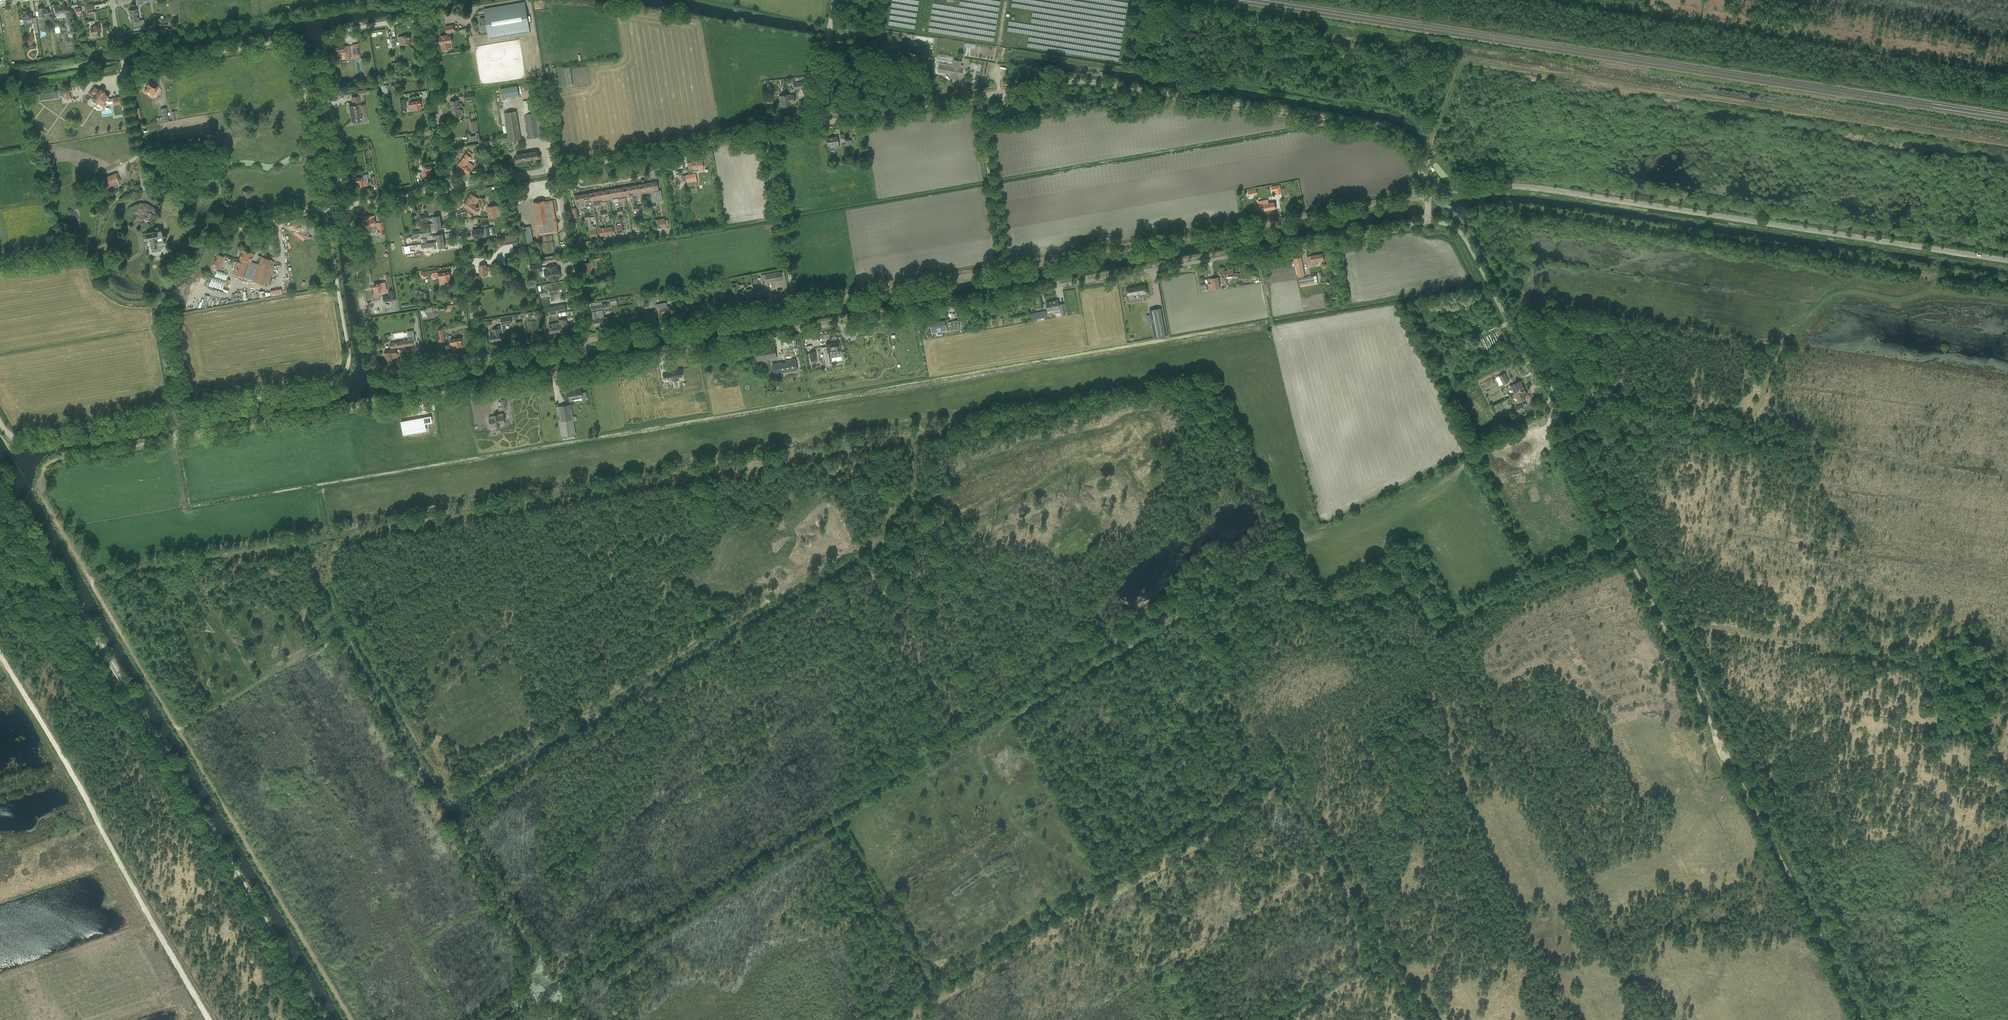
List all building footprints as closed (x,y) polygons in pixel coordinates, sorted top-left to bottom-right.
[(61,4),(54,6),(56,14),(57,18),(66,17),(67,25),(68,30),(72,30),(71,24),(72,24),(71,17),(70,18),(70,13),(68,6),(64,6),(64,5),(61,6),(61,4)] [(485,18),(480,19),(480,23),(480,25),(481,24),(482,31),(487,30),(489,39),(529,32),(527,20),(525,7),(511,9),(510,4),(497,6),(498,11),(485,14),(485,18)] [(50,15),(48,9),(44,10),(44,7),(38,8),(39,17),(50,15)] [(141,25),(140,20),(139,21),(137,9),(129,10),(131,22),(133,22),(134,26),(141,25)] [(27,21),(33,21),(32,18),(31,13),(28,13),(28,10),(23,10),(23,11),(22,11),(21,11),(23,20),(26,19),(27,21)] [(92,36),(100,35),(99,29),(100,29),(99,23),(96,24),(96,25),(94,26),(94,27),(90,27),(92,36)] [(453,25),(445,26),(446,33),(450,32),(454,32),(453,25)] [(441,38),(440,38),(440,42),(441,44),(442,44),(443,51),(447,50),(451,50),(451,49),(450,43),(452,42),(451,36),(450,32),(446,33),(446,35),(445,35),(440,36),(441,38)] [(409,35),(398,37),(400,45),(409,44),(409,39),(410,38),(409,35)] [(335,51),(336,56),(344,55),(345,59),(351,58),(348,46),(345,46),(333,48),(334,51),(335,51)] [(947,65),(939,64),(938,72),(951,74),(950,77),(958,79),(959,75),(961,76),(963,68),(960,68),(961,61),(954,60),(952,67),(949,66),(949,67),(946,67),(947,65)] [(153,94),(156,90),(158,87),(149,81),(147,81),(146,83),(146,85),(148,86),(144,91),(147,93),(148,91),(151,93),(153,94)] [(793,89),(797,89),(807,87),(806,81),(792,84),(793,89)] [(105,92),(101,89),(100,89),(99,90),(95,87),(91,92),(96,96),(92,100),(96,103),(94,106),(98,109),(100,109),(102,106),(103,106),(106,103),(105,102),(106,100),(109,101),(113,101),(113,105),(121,104),(120,97),(112,98),(112,99),(109,99),(107,98),(108,97),(103,93),(105,92)] [(793,95),(790,95),(789,94),(779,96),(780,102),(781,102),(782,106),(791,104),(790,102),(794,101),(793,94),(793,95)] [(353,105),(349,106),(352,121),(352,123),(360,121),(360,120),(360,117),(367,116),(365,104),(360,105),(358,96),(351,97),(353,105)] [(411,111),(420,109),(420,104),(421,104),(420,100),(409,102),(411,111)] [(463,110),(460,110),(458,100),(450,101),(453,116),(463,114),(463,110)] [(533,103),(523,104),(525,114),(535,112),(533,103)] [(516,111),(504,113),(509,141),(521,139),(516,111)] [(525,114),(524,114),(529,138),(544,135),(539,112),(535,112),(525,114)] [(470,140),(480,139),(479,132),(475,133),(476,135),(470,136),(470,140)] [(839,148),(839,146),(837,137),(826,138),(827,145),(835,144),(836,149),(839,148)] [(468,173),(474,166),(474,165),(468,161),(471,157),(470,157),(472,154),(469,151),(467,154),(460,162),(457,167),(461,169),(468,173)] [(540,158),(539,153),(537,153),(536,151),(516,155),(517,157),(514,157),(515,162),(540,158)] [(150,159),(151,165),(158,164),(158,166),(160,166),(160,163),(163,163),(162,157),(150,159)] [(691,162),(687,163),(689,170),(692,169),(693,172),(699,171),(701,171),(704,170),(702,160),(700,160),(691,162)] [(422,172),(422,176),(426,175),(431,174),(431,170),(432,169),(431,166),(425,167),(426,172),(422,172)] [(115,173),(104,178),(106,183),(108,187),(119,183),(119,182),(115,173)] [(359,186),(368,185),(367,179),(366,173),(366,175),(363,176),(363,178),(362,178),(362,177),(356,178),(356,182),(358,182),(359,186)] [(686,175),(682,176),(682,181),(687,181),(687,183),(688,187),(695,185),(694,182),(694,181),(697,181),(696,173),(686,175)] [(658,191),(657,181),(649,183),(650,192),(652,203),(659,201),(658,196),(661,195),(660,190),(658,191)] [(640,184),(642,194),(650,192),(649,183),(640,184)] [(632,186),(634,195),(642,194),(640,184),(632,186)] [(1280,184),(1271,186),(1272,191),(1276,190),(1277,194),(1282,193),(1280,184)] [(624,187),(626,197),(634,195),(632,186),(624,187)] [(616,189),(618,198),(618,202),(626,200),(626,197),(624,187),(616,189)] [(616,189),(608,190),(609,199),(618,198),(616,189)] [(608,190),(599,191),(602,205),(606,204),(606,200),(609,199),(608,190)] [(591,193),(593,205),(597,204),(598,205),(602,205),(599,191),(591,193)] [(589,206),(590,205),(593,205),(591,193),(583,194),(585,206),(585,207),(589,206)] [(479,199),(471,194),(463,205),(475,214),(479,209),(473,204),(474,203),(476,204),(479,199)] [(585,206),(583,194),(575,196),(577,205),(580,205),(580,207),(585,206)] [(539,235),(552,233),(558,232),(556,221),(555,221),(554,218),(555,218),(554,209),(553,207),(552,200),(544,202),(544,201),(534,203),(534,202),(534,203),(537,225),(539,235)] [(1258,202),(1260,211),(1275,208),(1274,203),(1269,204),(1268,200),(1258,202)] [(491,206),(488,206),(489,218),(494,217),(498,217),(498,216),(501,216),(500,211),(503,211),(503,206),(497,206),(497,205),(491,206)] [(434,223),(441,222),(440,216),(440,215),(429,217),(430,220),(433,219),(434,223)] [(369,216),(362,217),(363,221),(364,221),(365,225),(370,225),(370,226),(375,226),(374,219),(374,216),(369,216)] [(666,226),(664,218),(655,219),(657,228),(666,226)] [(441,222),(434,223),(431,224),(430,224),(430,225),(431,230),(432,230),(442,228),(441,222)] [(527,243),(533,242),(530,226),(524,227),(527,243)] [(598,236),(596,228),(596,226),(592,227),(589,227),(590,229),(591,238),(598,236)] [(151,247),(152,252),(161,250),(161,246),(164,245),(163,242),(166,242),(165,239),(166,238),(166,236),(165,235),(162,235),(161,230),(158,230),(158,227),(155,228),(155,231),(146,233),(147,239),(149,238),(151,247)] [(491,235),(489,227),(473,230),(474,237),(479,236),(479,238),(487,237),(487,236),(491,235)] [(437,241),(444,240),(443,234),(443,233),(432,235),(433,238),(436,237),(437,241)] [(435,248),(445,247),(445,246),(444,240),(437,241),(433,242),(434,246),(424,247),(425,253),(435,251),(435,248)] [(237,261),(234,270),(235,270),(234,274),(243,277),(244,277),(247,278),(251,266),(248,265),(252,253),(243,250),(238,262),(237,261)] [(1324,260),(1323,254),(1307,257),(1309,266),(1317,265),(1316,261),(1324,260)] [(224,257),(218,255),(216,260),(214,259),(212,266),(220,269),(224,257)] [(251,266),(247,278),(253,280),(252,280),(267,285),(272,270),(274,266),(273,265),(274,262),(271,261),(271,260),(261,256),(260,261),(257,268),(251,266)] [(583,263),(585,273),(592,272),(591,268),(594,267),(593,261),(583,263)] [(1302,262),(1296,263),(1298,277),(1304,276),(1302,262)] [(486,265),(479,266),(480,276),(487,275),(487,271),(490,271),(489,267),(486,267),(486,265)] [(549,281),(554,280),(559,279),(558,275),(560,275),(559,269),(556,269),(555,265),(546,267),(547,271),(544,271),(545,277),(548,277),(549,281)] [(217,269),(214,276),(225,280),(228,273),(217,269)] [(1234,275),(1233,269),(1221,271),(1223,283),(1227,283),(1226,277),(1234,275)] [(782,279),(785,278),(783,271),(780,272),(780,271),(765,274),(766,280),(767,282),(782,279)] [(450,275),(449,272),(438,274),(440,285),(445,284),(444,281),(449,280),(448,275),(450,275)] [(222,290),(225,280),(214,276),(212,275),(208,286),(222,290)] [(1218,277),(1211,278),(1212,283),(1212,289),(1220,288),(1218,277)] [(385,282),(374,284),(374,288),(376,288),(376,292),(386,291),(385,282)] [(1128,296),(1129,299),(1134,298),(1134,295),(1140,294),(1147,293),(1145,284),(1126,287),(1128,296)] [(753,288),(754,298),(766,296),(765,290),(758,291),(758,287),(753,288)] [(745,290),(746,299),(754,298),(753,288),(745,290)] [(393,290),(389,290),(390,294),(383,296),(386,296),(387,300),(390,299),(390,301),(395,301),(393,290)] [(647,298),(647,303),(648,308),(655,307),(654,301),(657,300),(657,297),(653,297),(647,298)] [(1051,301),(1053,310),(1060,309),(1061,315),(1066,314),(1064,303),(1059,304),(1058,304),(1057,300),(1051,301)] [(592,306),(591,306),(592,310),(607,308),(606,303),(602,304),(602,301),(592,303),(592,306)] [(669,307),(667,307),(666,302),(657,304),(659,314),(661,314),(670,312),(669,307)] [(558,313),(561,312),(566,311),(565,304),(560,305),(557,305),(558,313)] [(558,313),(557,305),(548,307),(549,314),(558,313)] [(1166,336),(1164,329),(1160,308),(1149,310),(1155,338),(1166,336)] [(608,317),(602,318),(600,318),(598,311),(592,312),(594,325),(603,324),(609,323),(608,317)] [(1029,314),(1030,320),(1042,318),(1043,320),(1046,319),(1045,317),(1046,317),(1045,311),(1029,314)] [(506,317),(501,318),(502,324),(507,324),(512,323),(511,320),(515,320),(515,319),(514,316),(510,316),(506,317)] [(567,324),(566,319),(559,320),(560,325),(561,327),(560,327),(561,331),(569,330),(568,323),(567,324)] [(932,333),(946,331),(944,321),(945,320),(929,323),(930,323),(932,333)] [(560,325),(557,325),(557,323),(548,324),(550,333),(561,331),(560,327),(561,327),(560,325)] [(506,335),(501,336),(500,328),(493,329),(494,334),(490,335),(491,341),(495,341),(495,343),(507,341),(506,335)] [(390,348),(392,348),(392,350),(391,350),(391,349),(385,350),(385,354),(387,354),(388,359),(393,358),(398,357),(397,353),(396,353),(395,349),(394,349),(394,348),(413,345),(413,343),(415,342),(414,336),(408,337),(408,340),(389,343),(390,348)] [(461,338),(454,339),(450,340),(451,344),(451,348),(461,346),(460,342),(461,341),(461,338)] [(829,343),(828,344),(826,344),(827,347),(823,348),(826,364),(830,363),(828,353),(840,351),(839,343),(832,344),(829,344),(829,343)] [(770,358),(770,356),(776,355),(775,349),(755,352),(757,361),(765,359),(770,358)] [(781,362),(771,364),(773,374),(777,374),(797,370),(795,359),(785,361),(785,363),(782,364),(781,362)] [(682,377),(681,369),(666,371),(666,373),(663,374),(663,379),(667,379),(668,379),(672,379),(672,381),(678,380),(678,377),(682,377)] [(1499,376),(1496,378),(1500,386),(1503,384),(1509,381),(1505,373),(1499,376)] [(778,376),(771,377),(774,389),(780,388),(779,381),(778,376)] [(1520,380),(1511,385),(1513,390),(1517,389),(1518,392),(1524,389),(1520,380)] [(581,393),(581,389),(573,391),(573,390),(568,391),(570,400),(582,397),(583,400),(587,399),(586,392),(581,393)] [(1518,392),(1515,393),(1519,403),(1525,400),(1525,399),(1523,400),(1521,397),(1527,395),(1524,389),(1518,392)] [(571,404),(556,406),(561,437),(563,436),(575,435),(576,434),(571,404)] [(494,418),(489,419),(490,426),(495,425),(495,427),(501,426),(500,425),(500,423),(504,422),(503,415),(499,416),(498,415),(493,416),(494,418)] [(421,430),(422,430),(421,429),(427,428),(426,427),(427,427),(427,423),(426,424),(426,422),(432,421),(425,422),(425,421),(426,421),(425,417),(414,419),(415,421),(412,421),(411,419),(402,421),(403,426),(405,426),(406,432),(416,430),(417,430),(417,431),(418,431),(421,431),(421,430)]
